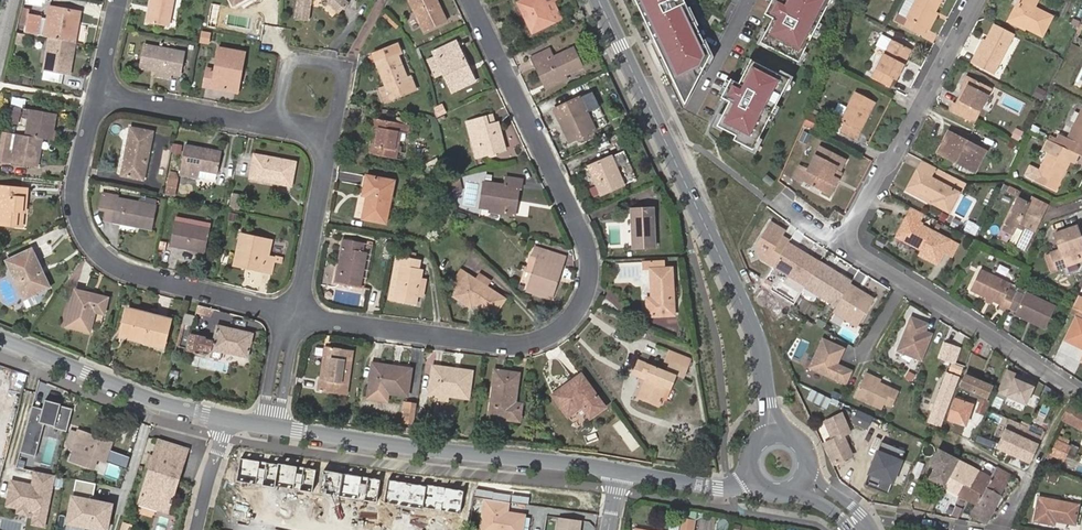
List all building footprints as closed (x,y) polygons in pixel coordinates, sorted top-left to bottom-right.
[(147,22),(168,26),(173,0),(151,0),(147,22)] [(295,19),(309,21),(311,0),(297,0),(295,19)] [(324,1),(338,13),(347,3),(344,0),(321,0),(324,1)] [(443,17),(435,0),(408,0),(424,33),(435,28),(432,22),(443,17)] [(543,0),(524,0),(517,3),(531,33),(562,19),(554,2),(545,6),(543,0)] [(686,106),(711,56),(685,0),(636,0),(686,106)] [(781,1),(780,0),(771,0),(763,15),(772,19),(760,43),(798,63),(830,0),(782,0),(781,1)] [(934,11),(940,0),(917,0),(907,18),(910,20),(906,27),(919,33),(922,26),(926,28),(934,11)] [(1027,26),(1013,19),(1022,1),(1021,0),(1020,0),(1009,21),(1025,29),(1027,26)] [(1027,26),(1042,34),(1052,16),(1035,7),(1038,0),(1021,0),(1022,1),(1013,19),(1027,26)] [(49,37),(75,42),(80,12),(49,7),(44,36),(49,37)] [(938,13),(934,11),(926,28),(929,30),(938,13)] [(40,16),(29,14),(26,31),(37,33),(40,16)] [(446,22),(443,17),(432,22),(435,28),(446,22)] [(994,75),(1015,34),(996,24),(986,41),(974,65),(994,75)] [(210,34),(201,32),(200,42),(208,44),(210,34)] [(883,58),(892,40),(882,35),(873,52),(883,58)] [(69,73),(75,42),(49,37),(44,70),(69,73)] [(883,58),(872,78),(890,87),(894,79),(897,81),(905,65),(902,64),(904,59),(907,61),(913,50),(892,40),(883,58)] [(974,65),(986,41),(983,40),(972,63),(974,65)] [(455,43),(433,53),(452,92),(474,82),(455,43)] [(156,71),(172,75),(179,76),(184,53),(144,45),(140,68),(156,71)] [(407,79),(397,54),(401,53),(397,45),(372,56),(385,87),(380,89),(386,103),(395,99),(416,90),(410,78),(407,79)] [(235,75),(240,75),(244,53),(220,49),(216,71),(207,69),(205,86),(232,91),(235,75)] [(548,84),(565,76),(582,68),(573,49),(553,58),(549,50),(531,58),(535,67),(539,65),(548,84)] [(789,80),(751,61),(739,85),(730,80),(721,99),(729,103),(717,127),(736,137),(733,141),(753,151),(789,80)] [(567,80),(565,76),(548,84),(539,65),(535,67),(546,91),(567,80)] [(171,80),(172,75),(156,71),(155,78),(171,80)] [(237,92),(240,75),(235,75),(232,91),(237,92)] [(959,88),(962,90),(969,77),(966,75),(959,88)] [(948,110),(972,122),(990,87),(969,77),(962,90),(955,102),(952,101),(948,110)] [(1041,101),(1045,91),(1036,87),(1032,96),(1041,101)] [(599,107),(592,92),(579,98),(586,113),(599,107)] [(846,108),(838,122),(843,124),(839,131),(854,139),(873,102),(854,92),(846,108)] [(566,123),(560,125),(568,143),(594,131),(586,113),(579,98),(558,107),(566,123)] [(446,113),(442,105),(434,108),(438,117),(446,113)] [(21,108),(11,106),(8,121),(18,123),(21,108)] [(835,120),(838,122),(846,108),(843,106),(835,120)] [(566,123),(558,107),(553,110),(560,125),(566,123)] [(1081,155),(1081,107),(1067,138),(1057,133),(1053,141),(1067,148),(1076,152),(1081,155)] [(42,139),(51,141),(55,114),(30,110),(25,136),(42,139)] [(818,121),(806,115),(802,125),(814,131),(818,121)] [(474,129),(482,156),(505,150),(498,123),(488,126),(485,117),(466,123),(468,131),(474,129)] [(374,127),(373,136),(369,154),(396,159),(402,133),(406,133),(408,126),(371,118),(369,126),(374,127)] [(152,133),(130,128),(120,176),(142,181),(152,133)] [(475,158),(482,156),(474,129),(468,131),(475,158)] [(806,143),(811,133),(803,129),(799,140),(806,143)] [(3,132),(0,150),(0,161),(36,167),(42,139),(25,136),(3,132)] [(966,141),(956,136),(948,132),(937,153),(955,162),(966,141)] [(958,132),(956,136),(966,141),(968,137),(958,132)] [(968,137),(966,141),(975,146),(977,142),(968,137)] [(1053,141),(1046,137),(1041,146),(1047,149),(1038,169),(1033,180),(1053,189),(1068,158),(1063,156),(1067,148),(1053,141)] [(975,146),(966,141),(955,162),(974,171),(984,150),(975,146)] [(221,153),(185,146),(179,174),(198,177),(199,170),(217,173),(221,153)] [(834,171),(838,173),(844,160),(819,147),(807,172),(798,167),(791,181),(799,188),(800,185),(822,196),(834,171)] [(1076,152),(1067,148),(1063,156),(1068,158),(1072,161),(1076,152)] [(279,179),(291,181),(294,162),(254,155),(249,178),(279,184),(279,179)] [(610,157),(588,167),(601,195),(623,185),(610,157)] [(929,177),(934,167),(920,159),(906,187),(926,197),(927,194),(934,198),(933,200),(931,203),(948,212),(959,192),(929,177)] [(1027,177),(1033,180),(1038,169),(1032,166),(1027,177)] [(163,194),(174,196),(178,173),(168,171),(163,194)] [(841,174),(838,173),(834,171),(822,196),(828,199),(841,174)] [(935,171),(932,178),(956,188),(959,181),(935,171)] [(393,181),(366,176),(362,196),(367,197),(363,219),(385,223),(393,181)] [(514,199),(518,199),(520,188),(522,188),(523,179),(505,176),(505,184),(483,181),(479,207),(490,209),(489,212),(511,216),(514,199)] [(450,179),(450,180),(453,192),(462,189),(459,177),(450,179)] [(19,188),(0,187),(0,223),(16,225),(18,211),(25,211),(26,197),(19,196),(19,188)] [(27,189),(19,188),(19,196),(26,197),(27,189)] [(114,212),(111,223),(150,229),(155,205),(116,198),(117,196),(102,193),(99,209),(107,211),(114,212)] [(237,208),(240,197),(231,195),(229,207),(237,208)] [(1034,196),(1031,202),(1046,209),(1049,203),(1034,196)] [(1021,197),(1006,227),(1016,232),(1020,225),(1026,228),(1019,243),(1028,247),(1046,209),(1031,202),(1021,197)] [(918,222),(923,212),(911,206),(906,216),(918,222)] [(653,207),(631,209),(633,248),(654,247),(653,207)] [(104,221),(111,223),(114,212),(107,211),(104,221)] [(236,221),(237,213),(229,212),(227,220),(236,221)] [(918,222),(906,216),(896,234),(909,240),(908,242),(919,249),(930,228),(918,222)] [(804,287),(820,262),(788,243),(790,240),(783,236),(786,231),(770,221),(754,247),(760,260),(804,287)] [(974,236),(978,226),(967,221),(962,230),(974,236)] [(209,229),(175,223),(170,246),(205,252),(209,229)] [(1080,236),(1076,225),(1054,233),(1060,248),(1051,251),(1057,268),(1066,265),(1065,261),(1081,255),(1076,237),(1080,236)] [(950,238),(930,228),(919,249),(917,252),(934,261),(941,248),(944,250),(950,238)] [(909,240),(896,234),(895,236),(908,242),(909,240)] [(270,241),(239,235),(233,266),(271,273),(274,258),(267,257),(270,241)] [(958,242),(950,238),(944,250),(952,253),(958,242)] [(346,248),(339,284),(360,288),(366,252),(362,251),(364,243),(344,239),(342,247),(346,248)] [(335,283),(339,284),(346,248),(342,247),(335,283)] [(565,256),(536,247),(533,255),(538,257),(527,290),(551,298),(565,256)] [(31,251),(27,253),(37,274),(41,273),(31,251)] [(37,274),(27,253),(8,262),(24,298),(48,287),(41,273),(37,274)] [(389,299),(395,300),(403,257),(397,255),(389,299)] [(1065,261),(1066,265),(1081,260),(1081,255),(1065,261)] [(420,260),(403,257),(395,300),(416,304),(422,269),(419,268),(420,260)] [(657,268),(656,258),(642,259),(642,268),(650,268),(651,298),(646,298),(647,316),(674,315),(672,267),(657,268)] [(844,277),(820,262),(804,287),(836,307),(850,284),(843,280),(844,277)] [(1000,307),(1008,310),(1010,306),(1017,292),(1009,288),(1012,283),(981,268),(971,289),(1001,303),(1000,307)] [(456,291),(467,274),(461,270),(451,286),(456,291)] [(505,298),(467,274),(456,291),(453,296),(473,308),(474,305),(493,316),(505,298)] [(857,327),(874,299),(850,284),(836,307),(833,312),(857,327)] [(107,298),(75,290),(66,326),(90,332),(94,312),(104,314),(107,298)] [(1017,292),(1010,306),(1017,310),(1032,317),(1030,320),(1046,327),(1056,307),(1026,292),(1025,294),(1017,291),(1017,292)] [(1078,296),(1073,306),(1081,311),(1081,298),(1078,296)] [(170,319),(127,309),(119,337),(163,348),(170,319)] [(1032,317),(1017,310),(1015,313),(1030,320),(1032,317)] [(193,325),(196,315),(185,313),(182,323),(193,325)] [(922,361),(933,335),(925,331),(928,324),(911,317),(897,350),(922,361)] [(1077,317),(1066,340),(1081,347),(1081,320),(1077,317)] [(203,349),(211,351),(212,349),(248,356),(253,333),(217,325),(214,341),(205,339),(206,337),(191,334),(187,351),(201,354),(203,349)] [(846,385),(853,371),(837,364),(844,348),(823,338),(809,368),(846,385)] [(976,339),(975,341),(972,349),(984,357),(990,348),(976,339)] [(959,348),(944,342),(939,357),(954,363),(959,348)] [(353,350),(329,347),(327,361),(324,381),(318,379),(317,388),(347,393),(353,350)] [(665,361),(687,369),(691,359),(669,350),(665,361)] [(321,360),(318,379),(324,381),(327,361),(321,360)] [(645,379),(647,374),(642,372),(645,363),(638,360),(632,375),(645,379)] [(684,377),(687,369),(665,361),(663,367),(662,369),(676,375),(684,377)] [(387,389),(387,393),(407,395),(412,367),(372,362),(368,386),(387,389)] [(642,372),(647,374),(645,379),(637,397),(648,402),(658,406),(666,389),(670,389),(676,375),(662,369),(652,365),(645,363),(642,372)] [(449,391),(449,396),(469,399),(473,371),(433,366),(430,389),(449,391)] [(519,373),(495,370),(488,416),(520,421),(522,403),(515,402),(519,373)] [(865,372),(864,375),(879,383),(881,379),(865,372)] [(935,403),(932,411),(928,421),(940,425),(958,378),(946,373),(935,403)] [(964,373),(959,385),(987,397),(993,385),(964,373)] [(580,374),(552,394),(568,416),(582,406),(590,418),(605,407),(580,374)] [(77,394),(31,375),(19,452),(35,455),(43,424),(68,431),(77,394)] [(879,383),(864,375),(855,395),(881,408),(884,402),(892,406),(899,392),(879,383)] [(825,409),(830,399),(810,389),(805,400),(825,409)] [(954,399),(947,419),(965,425),(972,405),(954,399)] [(977,411),(984,414),(989,402),(982,399),(977,411)] [(403,421),(414,423),(417,404),(405,403),(403,421)] [(1063,419),(1081,429),(1081,428),(1081,410),(1071,404),(1063,419)] [(866,430),(872,417),(856,409),(849,422),(866,430)] [(568,417),(575,428),(585,420),(578,410),(568,417)] [(348,413),(339,412),(338,420),(347,422),(348,413)] [(852,454),(843,434),(849,431),(840,412),(824,420),(833,438),(825,442),(835,462),(852,454)] [(1042,433),(1010,419),(998,447),(1029,461),(1042,433)] [(105,462),(112,443),(78,430),(71,449),(105,462)] [(169,509),(182,465),(183,466),(186,455),(182,448),(159,441),(146,483),(140,500),(169,509)] [(1069,446),(1058,441),(1051,454),(1063,460),(1069,446)] [(194,451),(190,444),(182,448),(186,455),(194,451)] [(934,466),(942,451),(937,449),(930,463),(934,466)] [(928,477),(944,486),(958,460),(942,451),(934,466),(928,477)] [(903,463),(876,452),(866,476),(892,487),(903,463)] [(316,470),(242,457),(237,480),(312,494),(316,470)] [(958,460),(944,486),(958,494),(968,478),(974,481),(980,471),(959,459),(958,460)] [(923,464),(916,461),(909,477),(917,480),(923,464)] [(997,467),(991,477),(976,504),(971,514),(986,521),(1012,474),(997,467)] [(381,481),(322,470),(318,493),(377,503),(381,481)] [(31,483),(10,479),(5,505),(34,510),(32,524),(45,527),(55,475),(33,471),(31,483)] [(991,477),(980,471),(974,481),(968,478),(958,494),(976,504),(991,477)] [(464,491),(389,479),(386,502),(461,514),(464,491)] [(71,494),(65,523),(101,529),(108,529),(113,503),(71,494)] [(1059,519),(1059,522),(1076,525),(1080,504),(1041,497),(1036,521),(1056,525),(1056,521),(1057,519),(1059,519)] [(487,499),(482,529),(522,529),(524,515),(507,513),(509,502),(487,499)] [(169,509),(140,500),(139,504),(168,513),(169,509)] [(949,515),(957,518),(962,509),(954,505),(949,515)] [(558,517),(557,529),(582,529),(583,520),(558,517)] [(699,521),(687,519),(685,529),(697,529),(699,521)]
